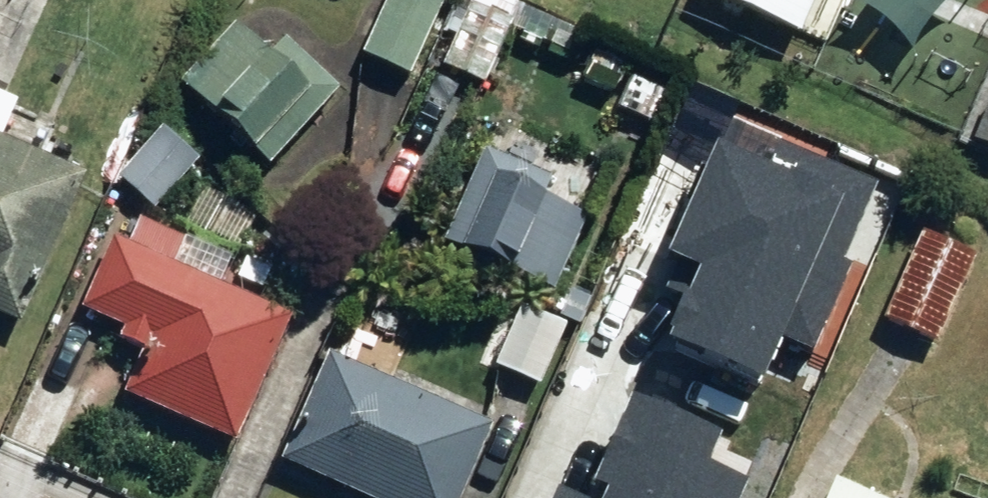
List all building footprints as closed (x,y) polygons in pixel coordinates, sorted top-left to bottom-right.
[(370,54),(419,75),(452,0),(393,0),(370,54)] [(477,0),(448,65),(492,85),(521,19),(477,0)] [(814,33),(828,0),(742,0),(814,33)] [(279,56),(241,24),(188,87),(282,167),(349,89),(292,40),(279,56)] [(0,89),(0,311),(28,323),(94,177),(9,139),(26,101),(0,89)] [(673,326),(669,335),(767,377),(784,338),(815,351),(855,260),(846,256),(879,179),(734,117),(725,139),(719,136),(671,247),(681,252),(666,285),(683,293),(670,324),(673,326)] [(170,126),(125,178),(161,209),(206,158),(170,126)] [(492,150),(452,242),(473,252),(504,259),(525,272),(562,292),(595,217),(553,199),(561,179),(492,150)] [(983,256),(930,233),(892,321),(946,344),(983,256)] [(297,316),(119,237),(88,307),(131,326),(125,339),(148,349),(129,392),(241,442),(297,316)] [(573,325),(526,305),(500,367),(547,387),(573,325)] [(334,353),(286,464),(367,497),(470,497),(502,425),(334,353)] [(750,476),(710,458),(724,426),(635,386),(594,478),(607,484),(600,497),(740,497),(750,476)] [(840,478),(831,497),(887,497),(840,478)] [(554,497),(592,497),(560,484),(554,497)]
